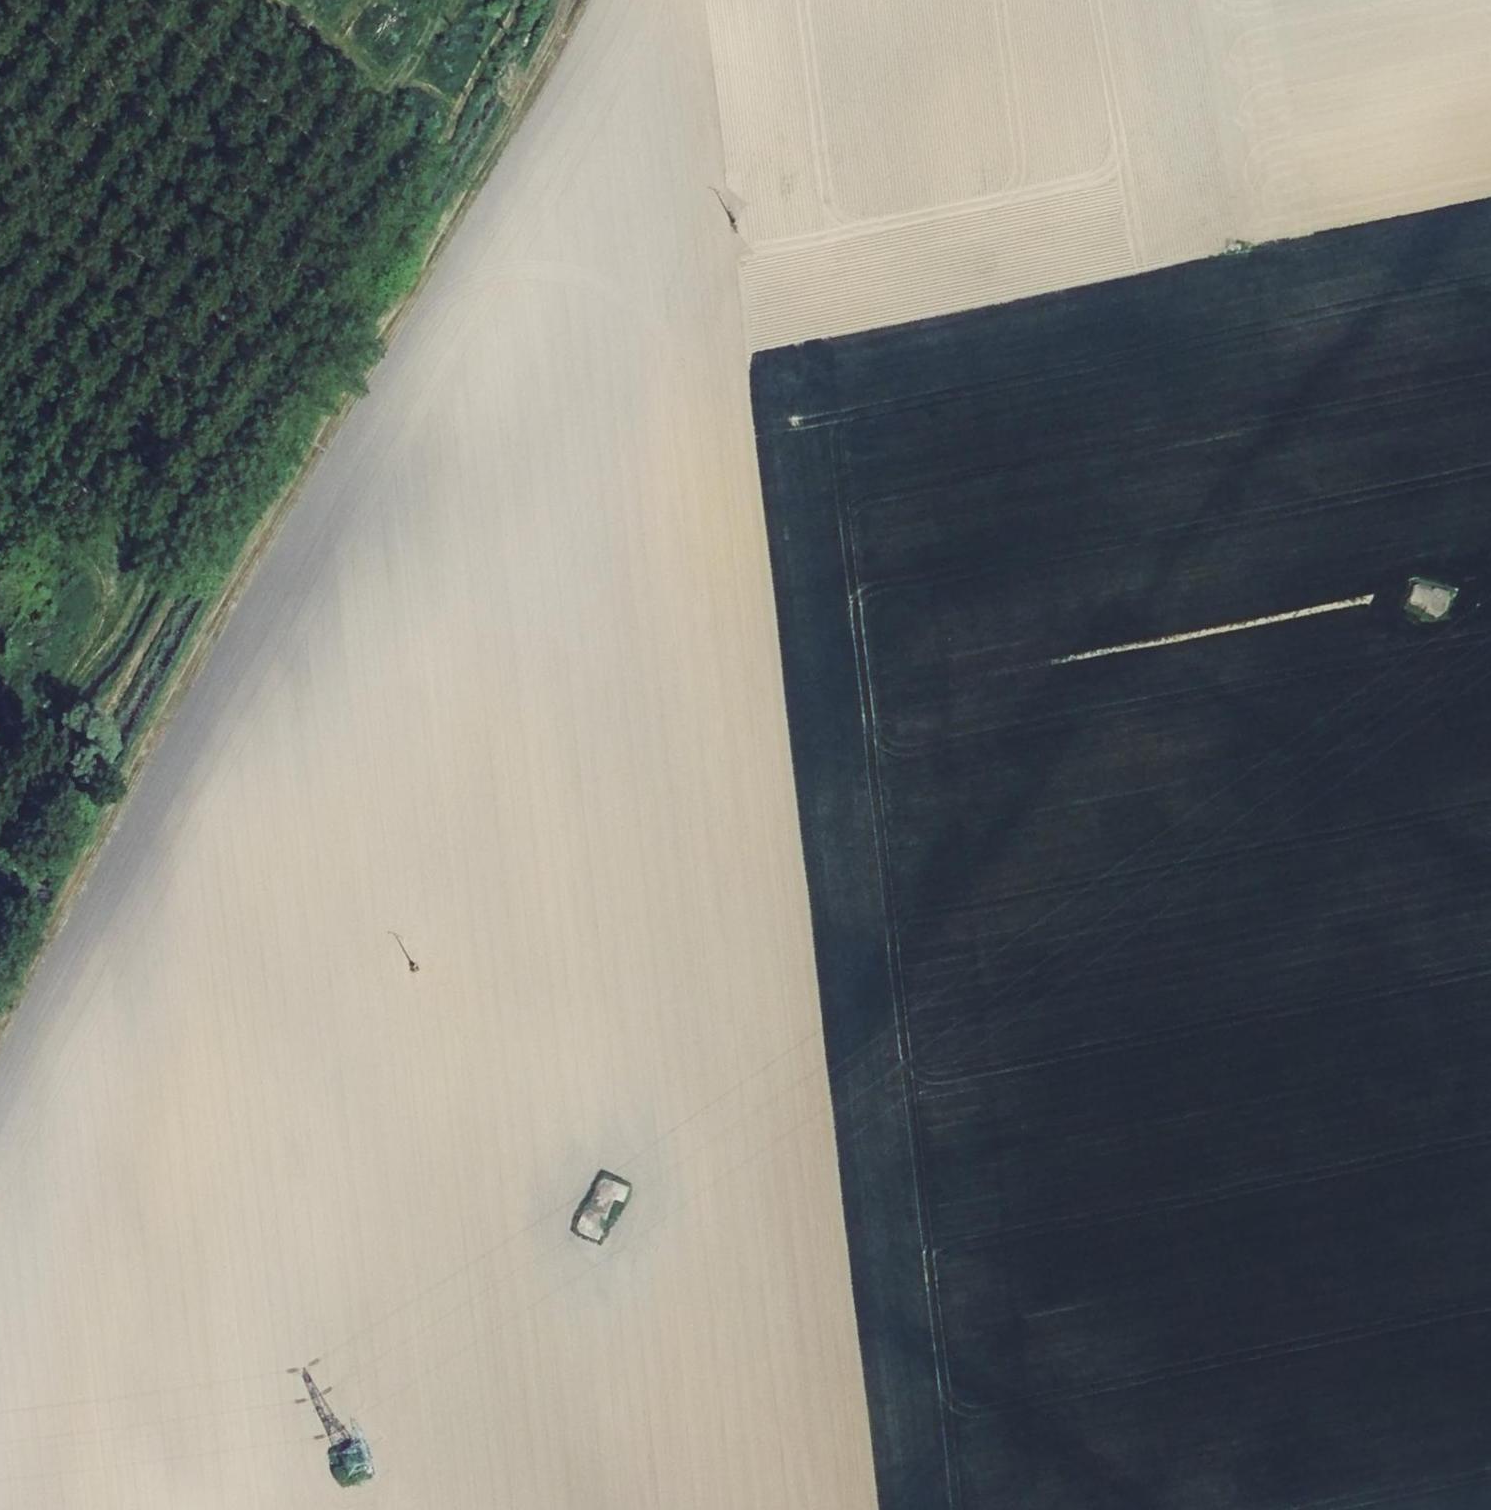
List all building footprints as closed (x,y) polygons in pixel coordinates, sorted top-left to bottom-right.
[(1442,582),(1420,582),(1412,590),(1411,604),(1440,622),(1453,619),(1455,595),(1442,582)] [(638,1189),(606,1175),(577,1228),(607,1246),(638,1189)]
